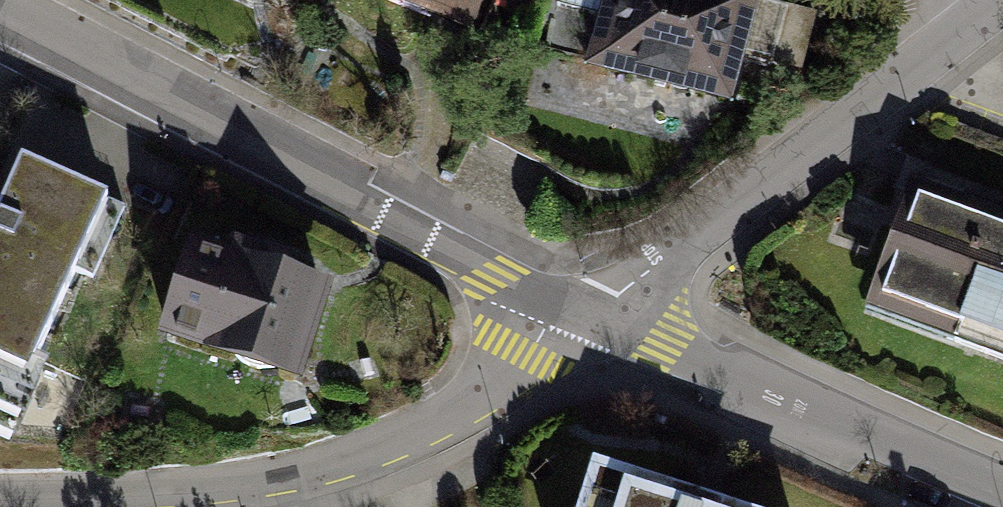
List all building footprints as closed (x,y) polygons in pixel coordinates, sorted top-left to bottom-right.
[(477,51),(498,0),(354,0),(477,51)] [(746,0),(612,0),(590,74),(741,120),(774,9),(746,0)] [(21,168),(0,212),(0,384),(29,397),(115,212),(21,168)] [(919,189),(869,316),(1002,367),(1002,222),(919,189)] [(230,249),(226,262),(188,250),(156,354),(297,398),(335,281),(230,249)] [(599,478),(590,506),(692,506),(599,478)]
